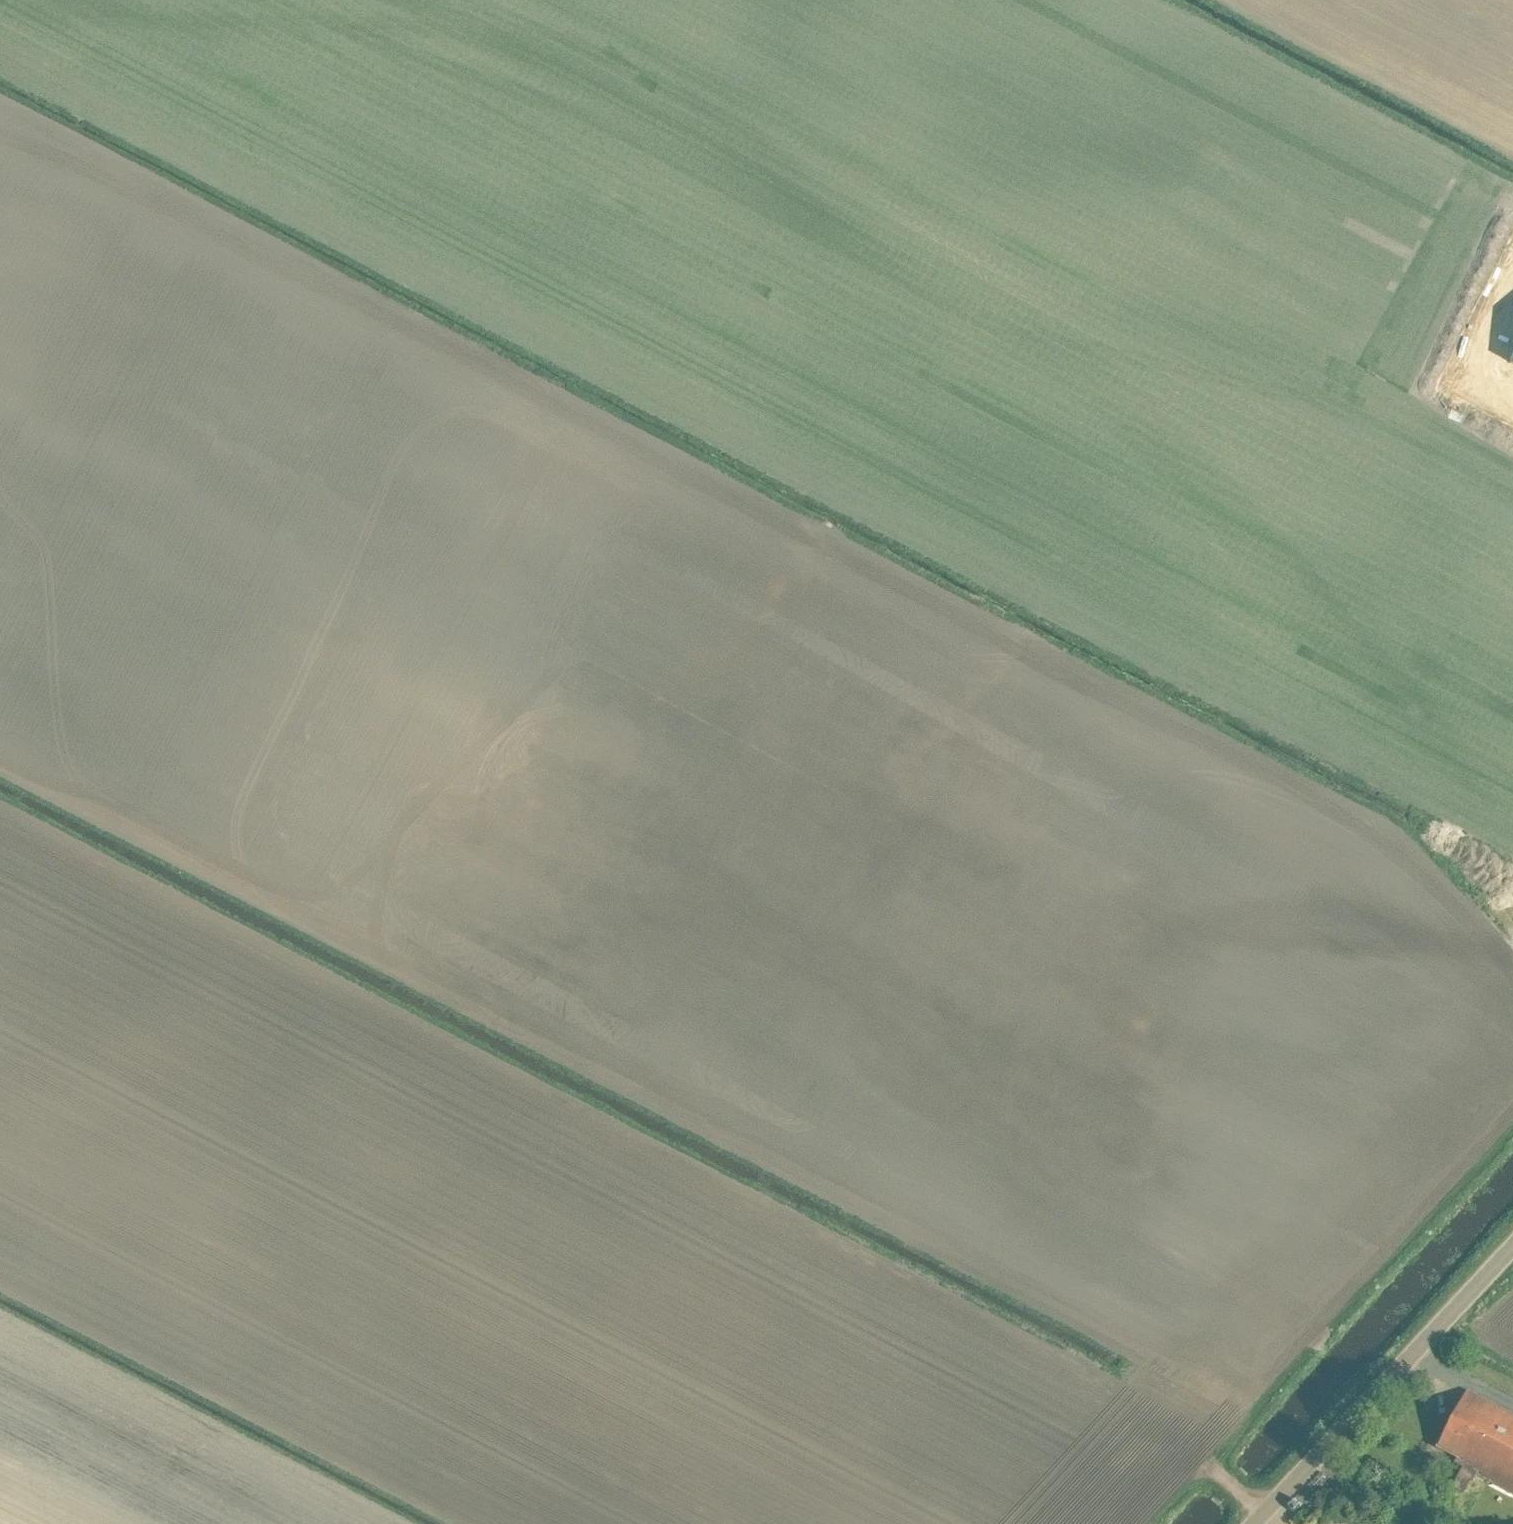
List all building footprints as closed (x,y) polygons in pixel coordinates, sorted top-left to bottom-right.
[(1466,1393),(1437,1449),(1457,1460),(1454,1465),(1464,1470),(1460,1479),(1458,1478),(1452,1490),(1463,1495),(1473,1475),(1512,1496),(1512,1418),(1466,1393)]
